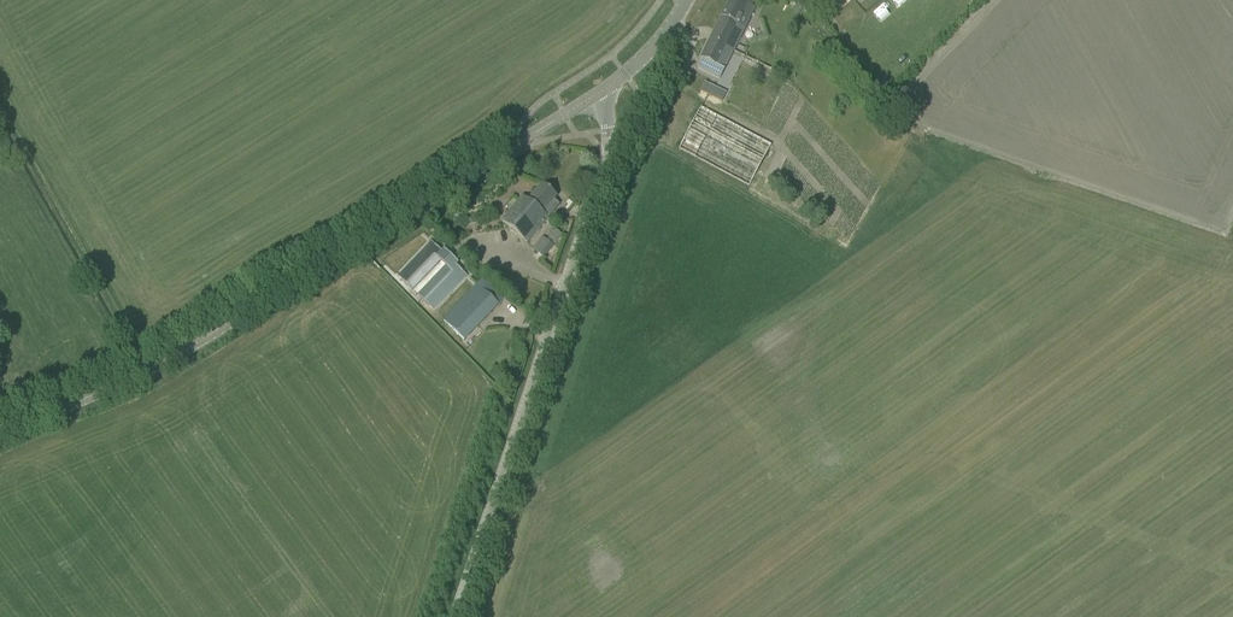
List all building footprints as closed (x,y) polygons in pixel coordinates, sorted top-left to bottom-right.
[(744,26),(749,16),(751,17),(755,8),(739,0),(729,0),(710,39),(734,51),(745,27),(744,26)] [(719,79),(733,51),(710,39),(700,58),(711,64),(707,73),(719,79)] [(700,90),(711,96),(715,87),(704,82),(700,90)] [(780,118),(790,126),(803,109),(792,101),(780,118)] [(678,149),(680,150),(681,149),(748,185),(770,144),(701,107),(678,149)] [(501,221),(526,243),(548,217),(543,213),(557,196),(542,184),(528,200),(522,195),(501,221)] [(467,226),(475,222),(472,215),(463,218),(467,226)] [(532,249),(537,252),(543,257),(561,235),(555,230),(546,241),(542,238),(532,249)] [(463,272),(456,265),(458,263),(443,248),(441,251),(434,244),(401,279),(412,290),(429,272),(435,278),(418,296),(429,307),(463,272)] [(464,340),(506,297),(484,276),(442,319),(464,340)]
